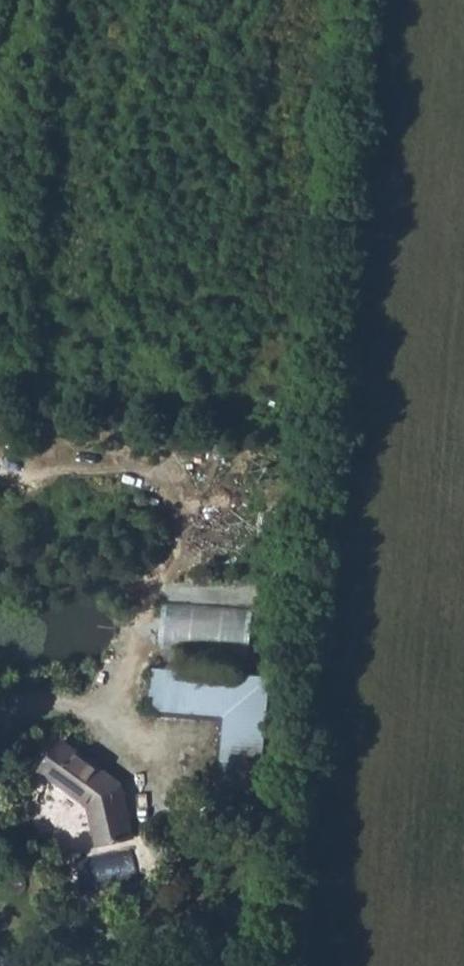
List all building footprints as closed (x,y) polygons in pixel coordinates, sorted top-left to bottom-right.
[(220,815),(258,818),(270,681),(158,670),(154,710),(227,717),(220,815)] [(63,741),(42,770),(91,805),(99,844),(133,837),(120,782),(63,741)]
